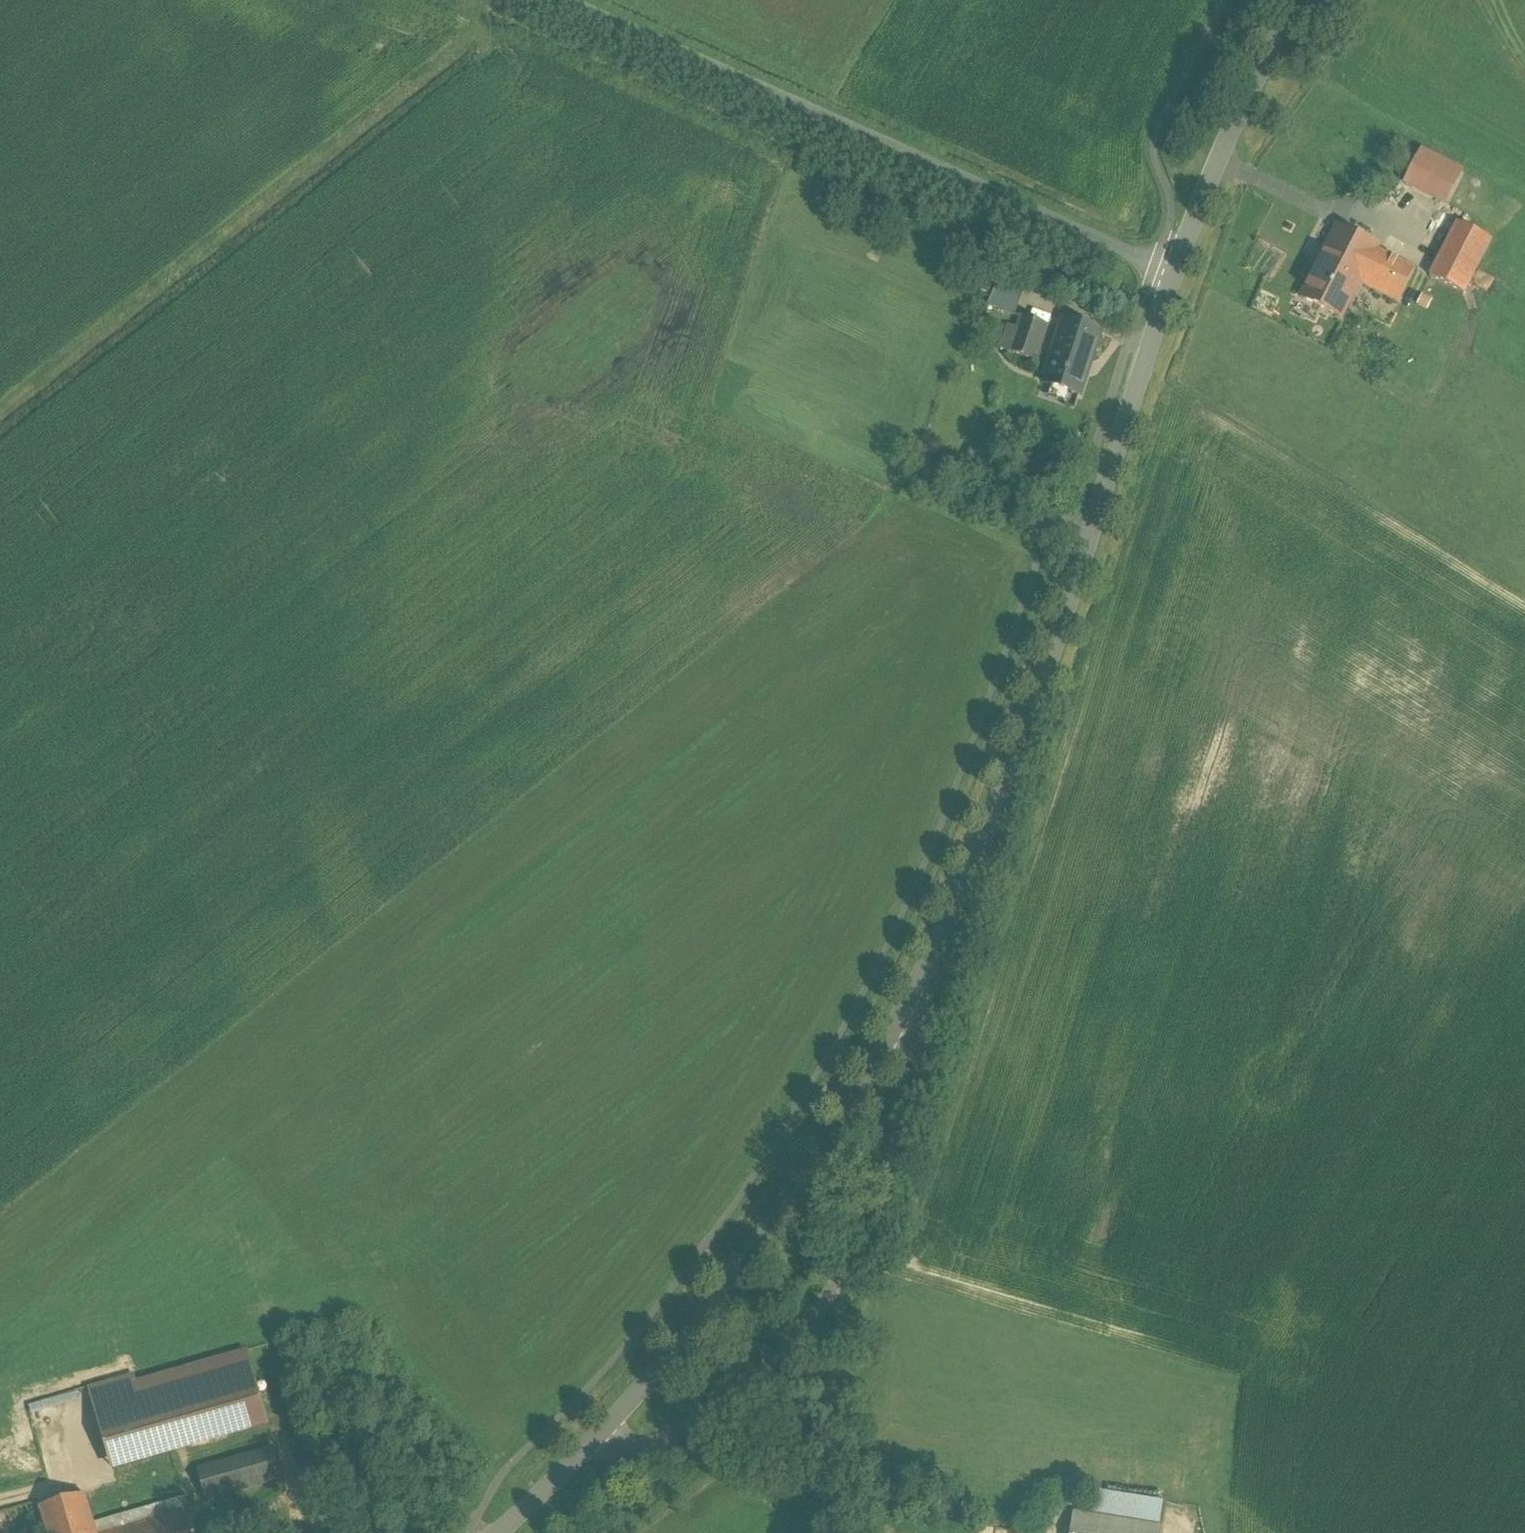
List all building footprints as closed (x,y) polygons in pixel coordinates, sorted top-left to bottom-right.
[(1469,174),(1422,150),(1407,177),(1434,193),(1438,185),(1458,196),(1469,174)] [(1491,241),(1457,224),(1430,277),(1464,295),(1491,241)] [(1416,270),(1376,250),(1377,249),(1338,229),(1325,254),(1364,274),(1359,285),(1398,304),(1416,270)] [(1325,254),(1302,299),(1342,318),(1349,304),(1359,285),(1364,274),(1325,254)] [(1036,295),(1016,288),(1012,300),(1032,308),(1036,295)] [(1349,304),(1342,318),(1349,322),(1357,308),(1349,304)] [(1047,328),(1022,319),(1011,353),(1036,362),(1047,328)] [(1097,332),(1067,322),(1047,385),(1080,396),(1086,377),(1083,376),(1097,332)] [(133,1378),(90,1390),(114,1470),(267,1425),(246,1353),(135,1385),(133,1378)] [(276,1452),(202,1472),(210,1503),(284,1484),(276,1452)] [(1070,1511),(1067,1532),(1163,1532),(1167,1505),(1090,1494),(1087,1513),(1070,1511)] [(185,1498),(95,1526),(86,1498),(42,1508),(49,1532),(196,1532),(185,1498)] [(216,1522),(219,1532),(252,1532),(247,1513),(216,1522)]
